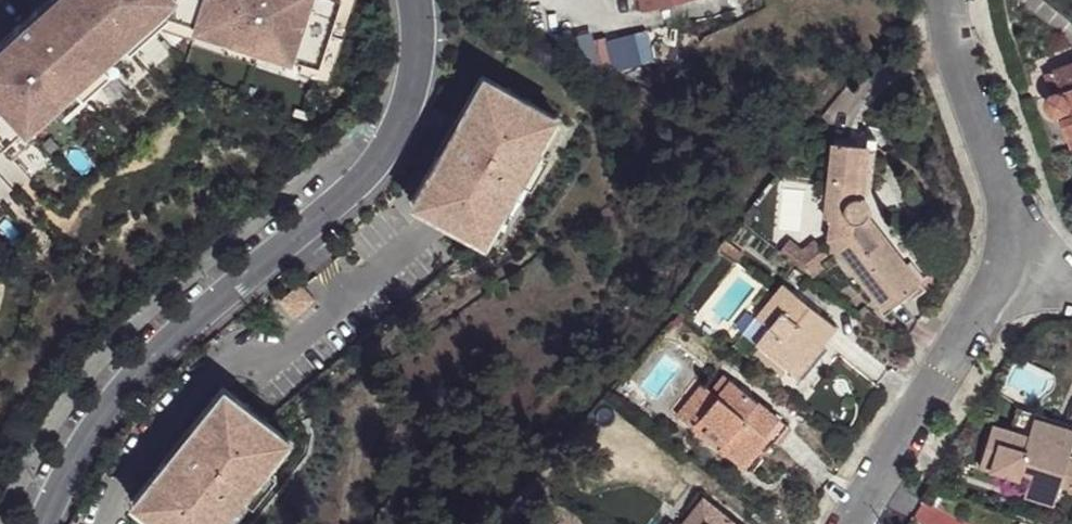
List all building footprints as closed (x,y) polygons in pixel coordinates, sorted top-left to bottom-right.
[(155,5),(169,9),(168,12),(200,22),(201,19),(230,29),(228,36),(262,46),(262,44),(304,57),(321,62),(341,0),(67,0),(55,11),(48,4),(22,28),(20,26),(0,44),(0,53),(4,57),(0,61),(0,145),(3,149),(26,128),(29,130),(99,61),(102,64),(146,18),(144,15),(155,5)] [(321,62),(304,57),(300,69),(331,79),(355,0),(341,0),(321,62)] [(640,12),(690,0),(637,0),(640,12)] [(198,29),(200,22),(168,12),(166,19),(198,29)] [(1050,74),(1056,94),(1055,94),(1049,99),(1048,106),(1051,112),(1057,116),(1064,115),(1071,140),(1071,66),(1050,74)] [(541,149),(559,119),(484,76),(411,203),(486,246),(523,182),(532,188),(550,155),(541,149)] [(918,281),(883,238),(866,251),(854,233),(855,222),(862,220),(867,215),(867,208),(864,201),(857,197),(863,147),(835,144),(825,217),(832,218),(829,239),(884,308),(918,281)] [(866,251),(883,238),(867,215),(862,220),(855,222),(854,233),(866,251)] [(790,240),(780,251),(792,261),(801,250),(790,240)] [(801,250),(792,261),(812,277),(824,269),(819,262),(827,255),(814,240),(801,250)] [(784,284),(756,318),(768,327),(755,339),(788,369),(814,338),(821,342),(835,325),(784,284)] [(821,342),(814,338),(788,369),(796,375),(822,343),(821,342)] [(732,374),(720,388),(707,402),(704,400),(690,416),(741,460),(766,430),(772,436),(784,419),(732,374)] [(707,402),(720,388),(705,377),(679,408),(690,416),(704,400),(707,402)] [(291,442),(223,388),(132,502),(159,523),(225,523),(245,499),(253,506),(277,476),(269,470),(291,442)] [(1009,431),(1027,437),(1029,432),(1071,444),(1071,441),(1071,425),(1016,407),(1009,431)] [(1009,431),(991,426),(978,464),(1009,474),(1016,476),(1017,472),(1028,475),(1026,482),(1022,495),(1050,504),(1058,483),(1071,488),(1071,441),(1071,444),(1029,432),(1027,437),(1009,431)] [(772,436),(766,430),(741,460),(748,466),(772,437),(772,436)] [(1017,472),(1016,476),(1015,479),(1026,482),(1028,475),(1017,472)] [(705,492),(693,507),(706,517),(719,502),(705,492)] [(693,507),(680,522),(673,515),(665,523),(745,523),(719,502),(706,517),(693,507)]
